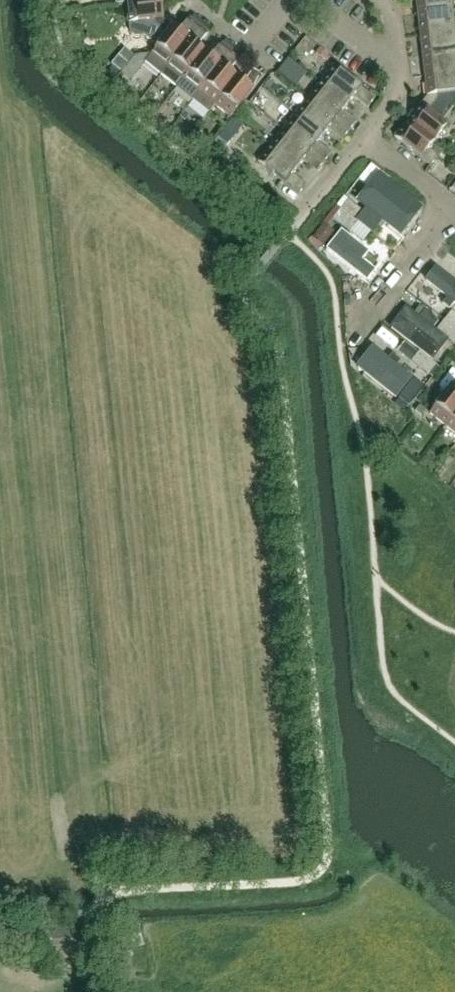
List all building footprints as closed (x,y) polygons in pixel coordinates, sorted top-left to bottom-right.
[(163,20),(161,0),(156,0),(126,4),(130,33),(135,37),(143,37),(144,35),(158,46),(167,35),(171,29),(173,27),(163,20)] [(451,0),(416,0),(418,16),(453,12),(454,12),(454,2),(454,0),(451,0)] [(454,20),(453,12),(418,16),(420,36),(454,32),(454,20)] [(181,49),(199,27),(190,19),(179,32),(173,27),(171,29),(167,35),(158,46),(152,53),(145,63),(160,76),(167,67),(181,49)] [(183,80),(205,53),(198,47),(208,34),(199,27),(181,49),(167,67),(160,76),(176,88),(183,80)] [(420,36),(423,56),(454,52),(454,32),(420,36)] [(199,93),(231,52),(222,45),(211,58),(205,53),(183,80),(176,88),(192,101),(199,93)] [(319,48),(314,53),(323,60),(327,55),(319,48)] [(208,114),(215,105),(237,78),(230,73),(240,60),(231,52),(199,93),(192,101),(208,114)] [(423,56),(425,76),(454,73),(454,52),(423,56)] [(145,63),(152,53),(134,56),(131,59),(141,67),(145,63)] [(288,59),(277,73),(296,88),(307,74),(288,59)] [(110,66),(101,77),(110,84),(119,73),(110,66)] [(374,99),(334,67),(321,83),(348,105),(354,98),(367,108),(374,99)] [(231,118),(263,77),(253,70),(243,83),(237,78),(215,105),(231,118)] [(425,76),(427,97),(437,96),(448,94),(454,93),(454,73),(425,76)] [(268,81),(263,87),(273,94),(278,88),(268,81)] [(343,111),(348,105),(321,83),(308,99),(349,131),(356,122),(343,111)] [(428,112),(437,100),(437,96),(427,97),(407,122),(435,144),(447,127),(428,112)] [(349,131),(308,99),(296,115),(323,137),(328,130),(341,140),(349,131)] [(318,143),(323,137),(296,115),(283,131),(324,163),(331,154),(318,143)] [(435,144),(407,122),(395,138),(430,166),(438,157),(429,150),(435,144)] [(324,163),(283,131),(271,147),(298,168),(303,162),(316,172),(324,163)] [(232,139),(223,132),(214,143),(224,150),(232,139)] [(293,175),(298,168),(271,147),(258,163),(298,195),(306,185),(293,175)] [(364,214),(348,201),(341,210),(357,223),(361,219),(364,214)] [(357,223),(341,210),(333,220),(350,233),(354,228),(357,223)] [(453,312),(452,312),(448,317),(445,321),(454,329),(454,314),(453,312)] [(445,321),(441,326),(437,331),(454,344),(454,342),(454,329),(445,321)] [(404,344),(397,354),(409,364),(417,354),(404,344)] [(436,366),(420,353),(419,353),(416,358),(412,362),(428,375),(436,366)] [(454,415),(454,382),(430,414),(446,427),(454,415)] [(446,427),(454,434),(454,415),(446,427)]
